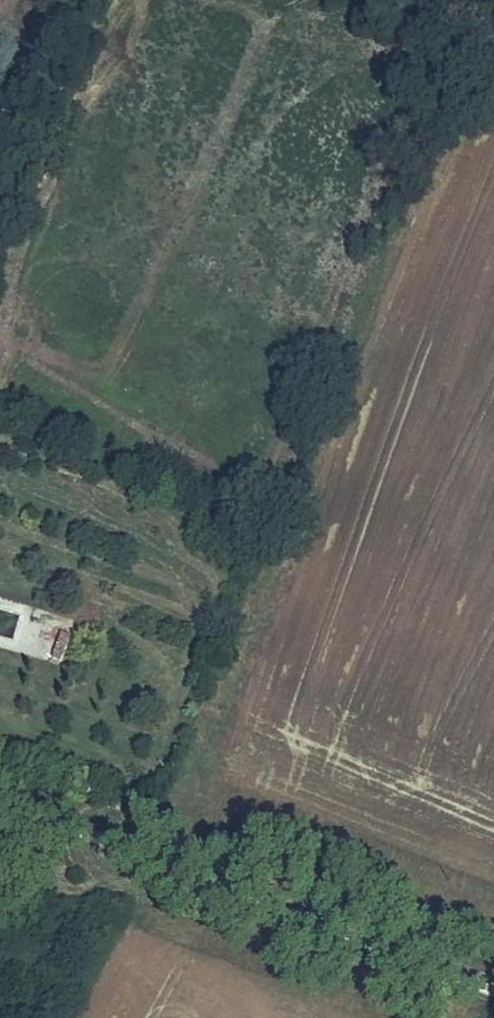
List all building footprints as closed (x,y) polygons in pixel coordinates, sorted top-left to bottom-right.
[(59,664),(67,639),(58,636),(50,661),(59,664)]
